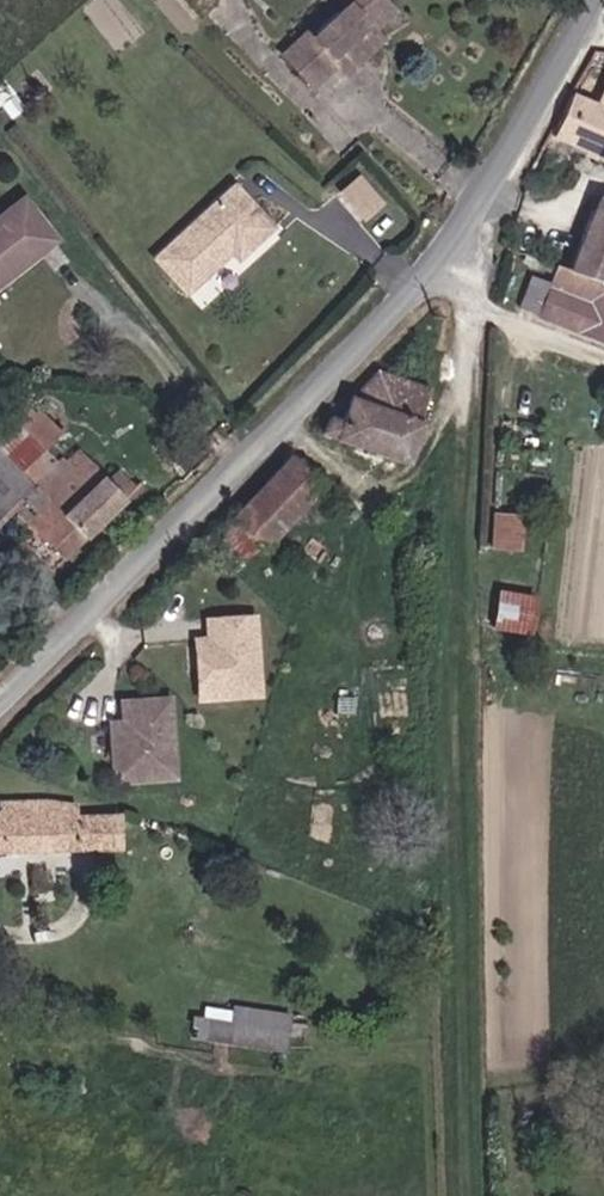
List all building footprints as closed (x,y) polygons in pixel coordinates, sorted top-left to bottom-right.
[(307,32),(282,54),(318,90),(338,69),(352,83),(371,64),(358,44),(397,6),(391,0),(336,0),(346,11),(313,40),(307,32)] [(596,101),(579,93),(556,124),(603,163),(603,90),(596,101)] [(363,219),(386,202),(370,180),(347,197),(363,219)] [(275,225),(240,184),(160,254),(192,288),(237,249),(242,254),(275,225)] [(62,237),(23,190),(0,210),(0,290),(62,237)] [(603,330),(603,199),(592,195),(575,262),(562,256),(546,309),(603,330)] [(351,470),(326,464),(321,486),(407,510),(426,448),(410,437),(416,421),(379,409),(359,435),(351,470)] [(49,451),(32,430),(0,460),(0,511),(10,500),(55,458),(49,451)] [(110,478),(81,446),(48,476),(61,489),(51,498),(67,514),(51,528),(73,552),(140,486),(122,467),(110,478)] [(334,514),(304,484),(251,537),(282,568),(334,514)] [(517,548),(520,512),(495,510),(492,546),(517,548)] [(490,624),(531,631),(537,593),(497,586),(490,624)] [(259,694),(255,618),(218,619),(219,639),(197,640),(200,697),(259,694)] [(170,771),(167,695),(130,696),(131,716),(109,717),(111,774),(170,771)] [(73,870),(81,825),(49,819),(44,806),(32,805),(34,796),(9,792),(3,812),(0,812),(0,858),(73,870)] [(200,1000),(196,1039),(286,1047),(290,1009),(200,1000)]
